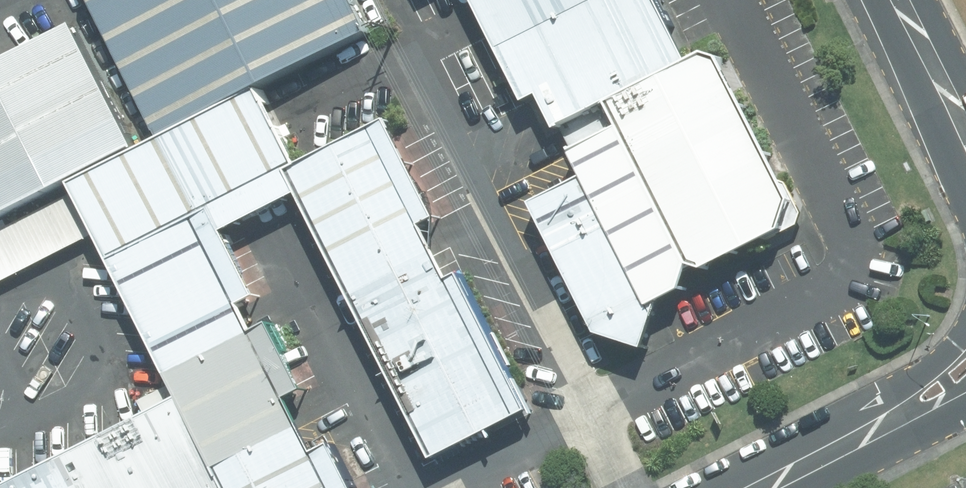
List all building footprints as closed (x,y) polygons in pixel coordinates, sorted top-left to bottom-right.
[(163,143),(368,33),(350,0),(88,0),(163,143)] [(525,107),(540,100),(557,134),(610,109),(689,67),(655,0),(472,0),(525,107)] [(0,66),(0,223),(136,155),(73,30),(0,66)] [(705,60),(689,67),(610,109),(622,134),(572,163),(586,185),(533,210),(598,339),(644,354),(656,310),(681,297),(691,271),(704,276),(781,236),(790,206),(717,66),(705,60)] [(298,170),(261,98),(72,191),(111,267),(212,216),(221,233),(300,193),(291,175),(298,170)] [(438,223),(388,125),(298,170),(291,175),(300,193),(438,463),(532,415),(461,276),(450,282),(423,230),(438,223)] [(111,267),(180,403),(224,487),(351,487),(330,446),(313,455),(287,405),(304,396),(269,327),(253,335),(240,310),(256,302),(221,233),(212,216),(111,267)] [(180,403),(12,487),(224,487),(180,403)]
